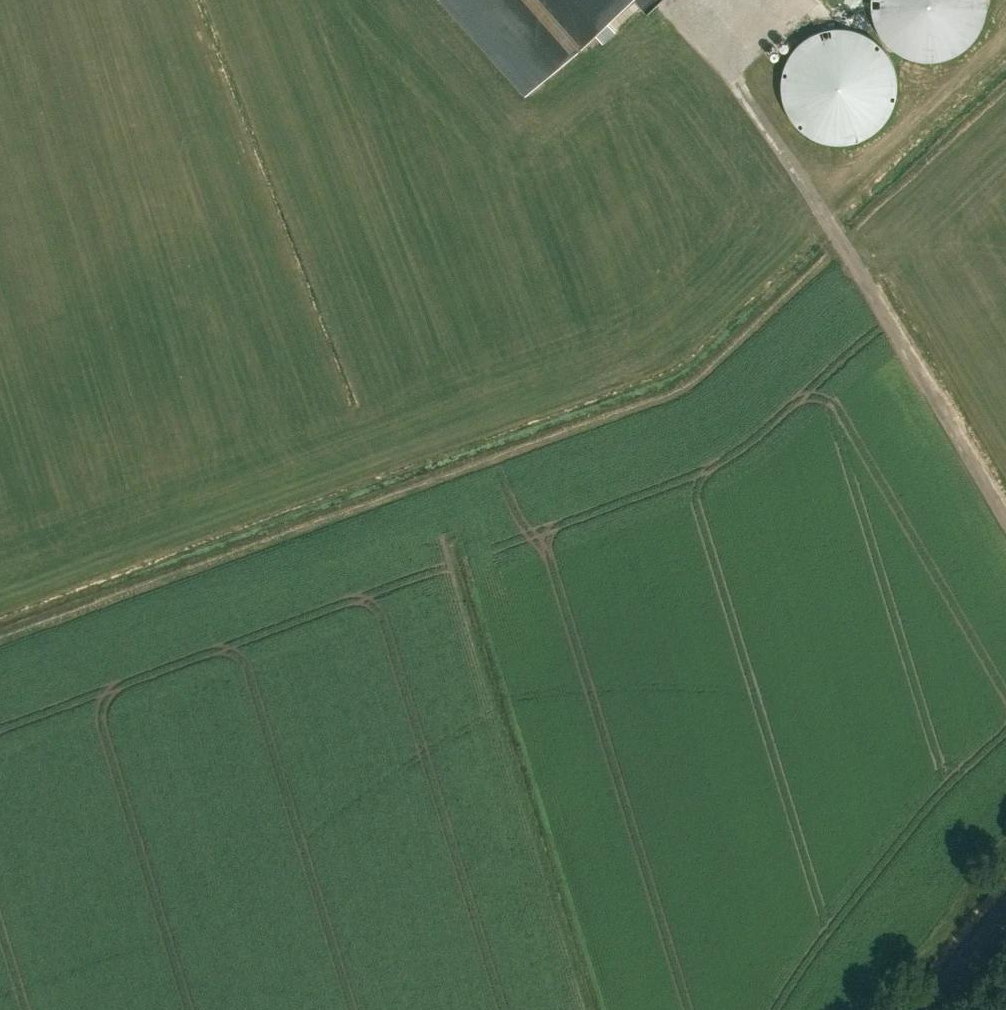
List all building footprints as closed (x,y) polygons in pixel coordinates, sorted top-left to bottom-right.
[(525,95),(632,0),(441,0),(525,95)] [(908,56),(923,59),(939,58),(954,53),(967,44),(978,32),(984,18),(987,2),(987,0),(870,0),(870,10),(875,25),(883,38),(894,49),(908,56)] [(818,141),(832,144),(847,143),(862,139),(875,130),(885,119),(892,105),(895,90),(894,74),(889,60),(880,47),(868,37),(854,31),(839,28),(824,30),(810,35),(797,44),(788,56),(782,69),(779,83),(780,98),(785,112),(793,124),(804,134),(818,141)]
